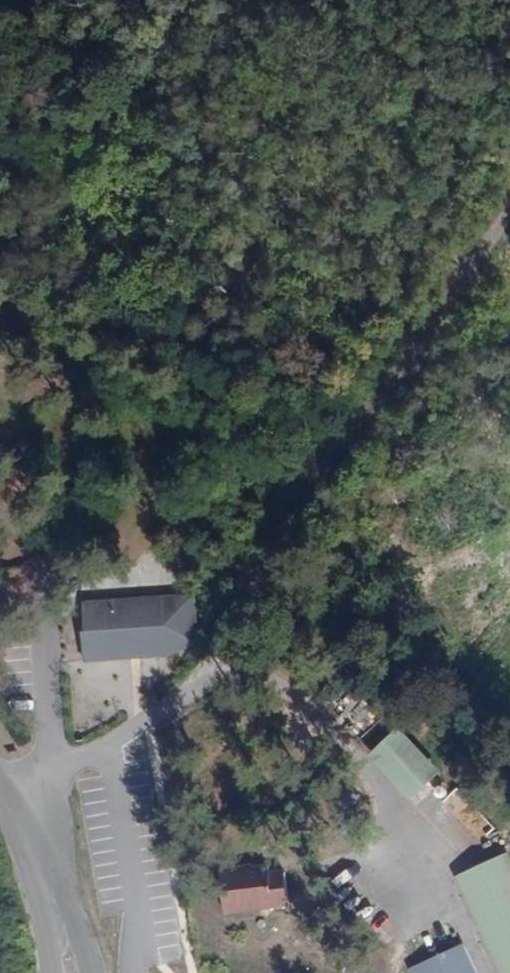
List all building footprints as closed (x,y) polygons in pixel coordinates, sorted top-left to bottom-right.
[(166,656),(165,646),(191,643),(187,595),(76,599),(77,659),(166,656)] [(438,778),(398,732),(376,750),(416,796),(438,778)] [(441,803),(479,838),(492,823),(454,788),(441,803)] [(504,854),(459,875),(504,972),(509,972),(509,867),(504,854)] [(278,862),(263,867),(261,859),(213,873),(225,912),(287,893),(278,862)] [(463,947),(452,952),(462,972),(475,972),(463,947)] [(413,970),(414,972),(462,972),(452,952),(413,970)]
